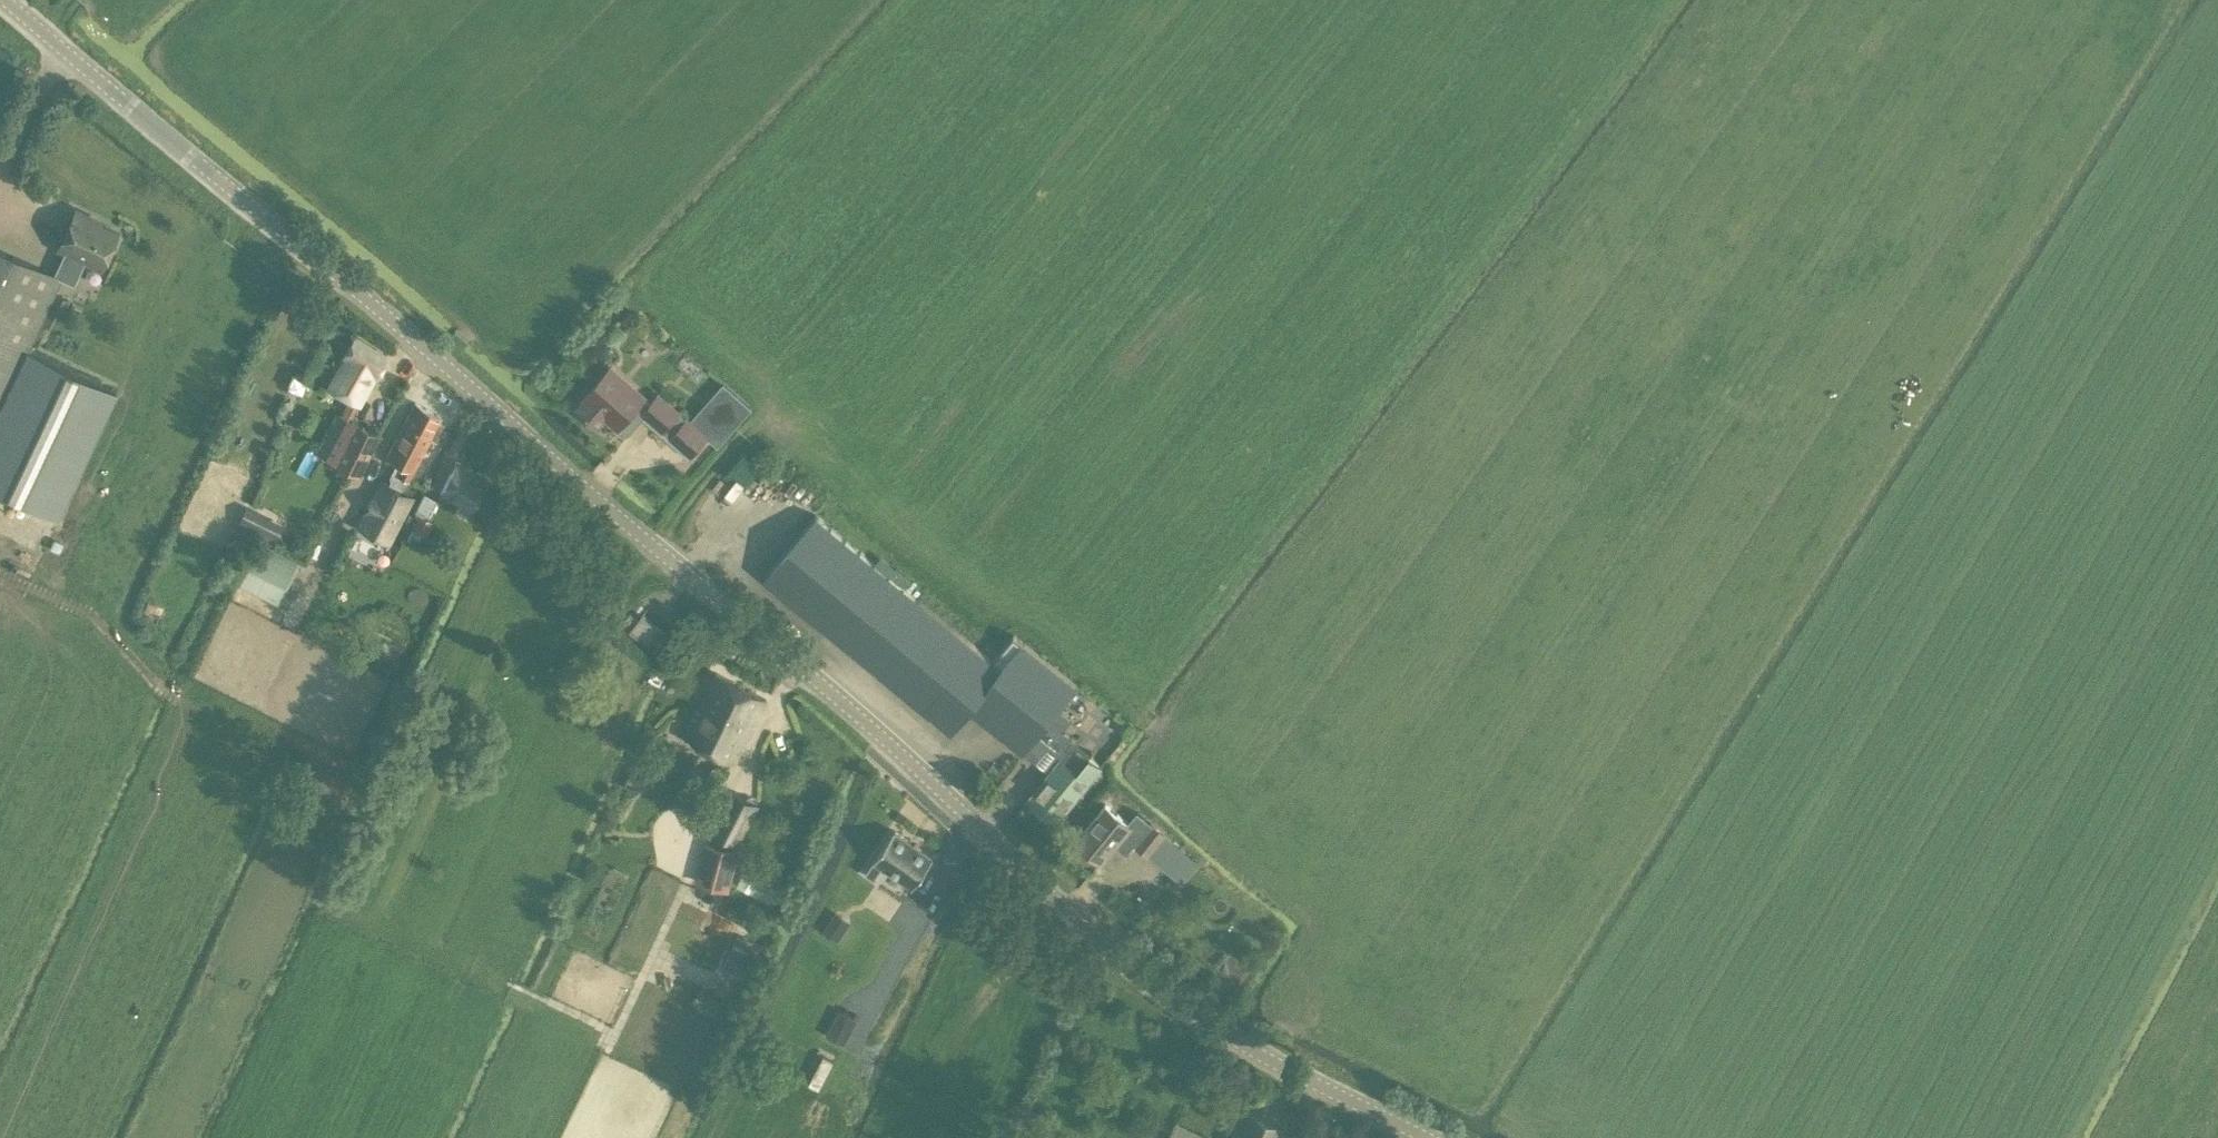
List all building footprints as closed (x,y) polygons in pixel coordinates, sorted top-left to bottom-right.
[(54,274),(61,277),(74,283),(85,260),(100,267),(117,232),(91,220),(93,217),(76,209),(60,244),(66,247),(54,274)] [(57,516),(116,390),(28,349),(61,277),(54,274),(0,249),(0,489),(57,516)] [(376,375),(387,356),(355,336),(344,355),(346,356),(329,386),(349,396),(340,415),(338,414),(318,454),(359,474),(379,434),(349,419),(358,401),(359,402),(374,373),(376,375)] [(641,416),(643,414),(642,413),(652,402),(612,367),(585,397),(586,397),(588,395),(589,396),(578,408),(598,426),(607,416),(618,426),(630,413),(632,416),(637,417),(641,416)] [(691,455),(708,436),(659,394),(652,402),(642,413),(643,414),(662,431),(662,430),(671,438),(691,455)] [(432,434),(431,436),(438,439),(446,425),(438,421),(442,415),(416,402),(406,420),(432,434)] [(432,434),(406,420),(387,456),(403,464),(398,473),(408,479),(431,436),(432,434)] [(467,517),(489,477),(457,460),(440,492),(459,502),(455,511),(467,517)] [(388,541),(412,495),(382,479),(358,525),(388,541)] [(417,514),(411,527),(426,534),(432,521),(427,519),(437,499),(425,493),(415,512),(417,513),(417,514)] [(818,514),(766,576),(951,730),(970,707),(1036,762),(1072,719),(1058,707),(1076,685),(1015,634),(993,660),(818,514)] [(278,601),(299,558),(259,538),(238,581),(278,601)] [(905,587),(912,579),(898,567),(897,567),(891,575),(905,587)] [(638,620),(630,613),(623,622),(631,629),(630,629),(649,645),(653,640),(662,648),(670,637),(662,630),(643,614),(638,620)] [(737,762),(768,699),(716,673),(685,736),(737,762)] [(1090,756),(1092,754),(1091,753),(1089,755),(1071,741),(1073,738),(1072,737),(1057,755),(1062,759),(1029,799),(1056,821),(1102,765),(1090,756)] [(738,843),(759,803),(735,791),(714,830),(738,843)] [(1107,805),(1078,840),(1103,861),(1116,844),(1127,853),(1135,844),(1133,843),(1150,822),(1137,812),(1128,822),(1107,805)] [(1149,855),(1166,835),(1150,822),(1133,843),(1135,844),(1149,855)] [(875,878),(883,865),(914,885),(923,872),(926,874),(934,862),(931,860),(934,856),(895,830),(875,859),(867,872),(875,878)] [(712,843),(701,884),(725,891),(737,850),(712,843)] [(744,870),(738,884),(770,899),(777,885),(744,870)] [(838,939),(849,923),(836,914),(825,930),(838,939)] [(756,965),(764,946),(737,934),(724,964),(738,970),(743,959),(756,965)] [(829,1034),(844,1042),(856,1020),(841,1012),(829,1034)] [(824,1055),(810,1082),(820,1087),(834,1060),(824,1055)] [(1288,1127),(1247,1108),(1233,1137),(1283,1137),(1288,1127)] [(1177,1122),(1170,1137),(1211,1137),(1177,1122)]
